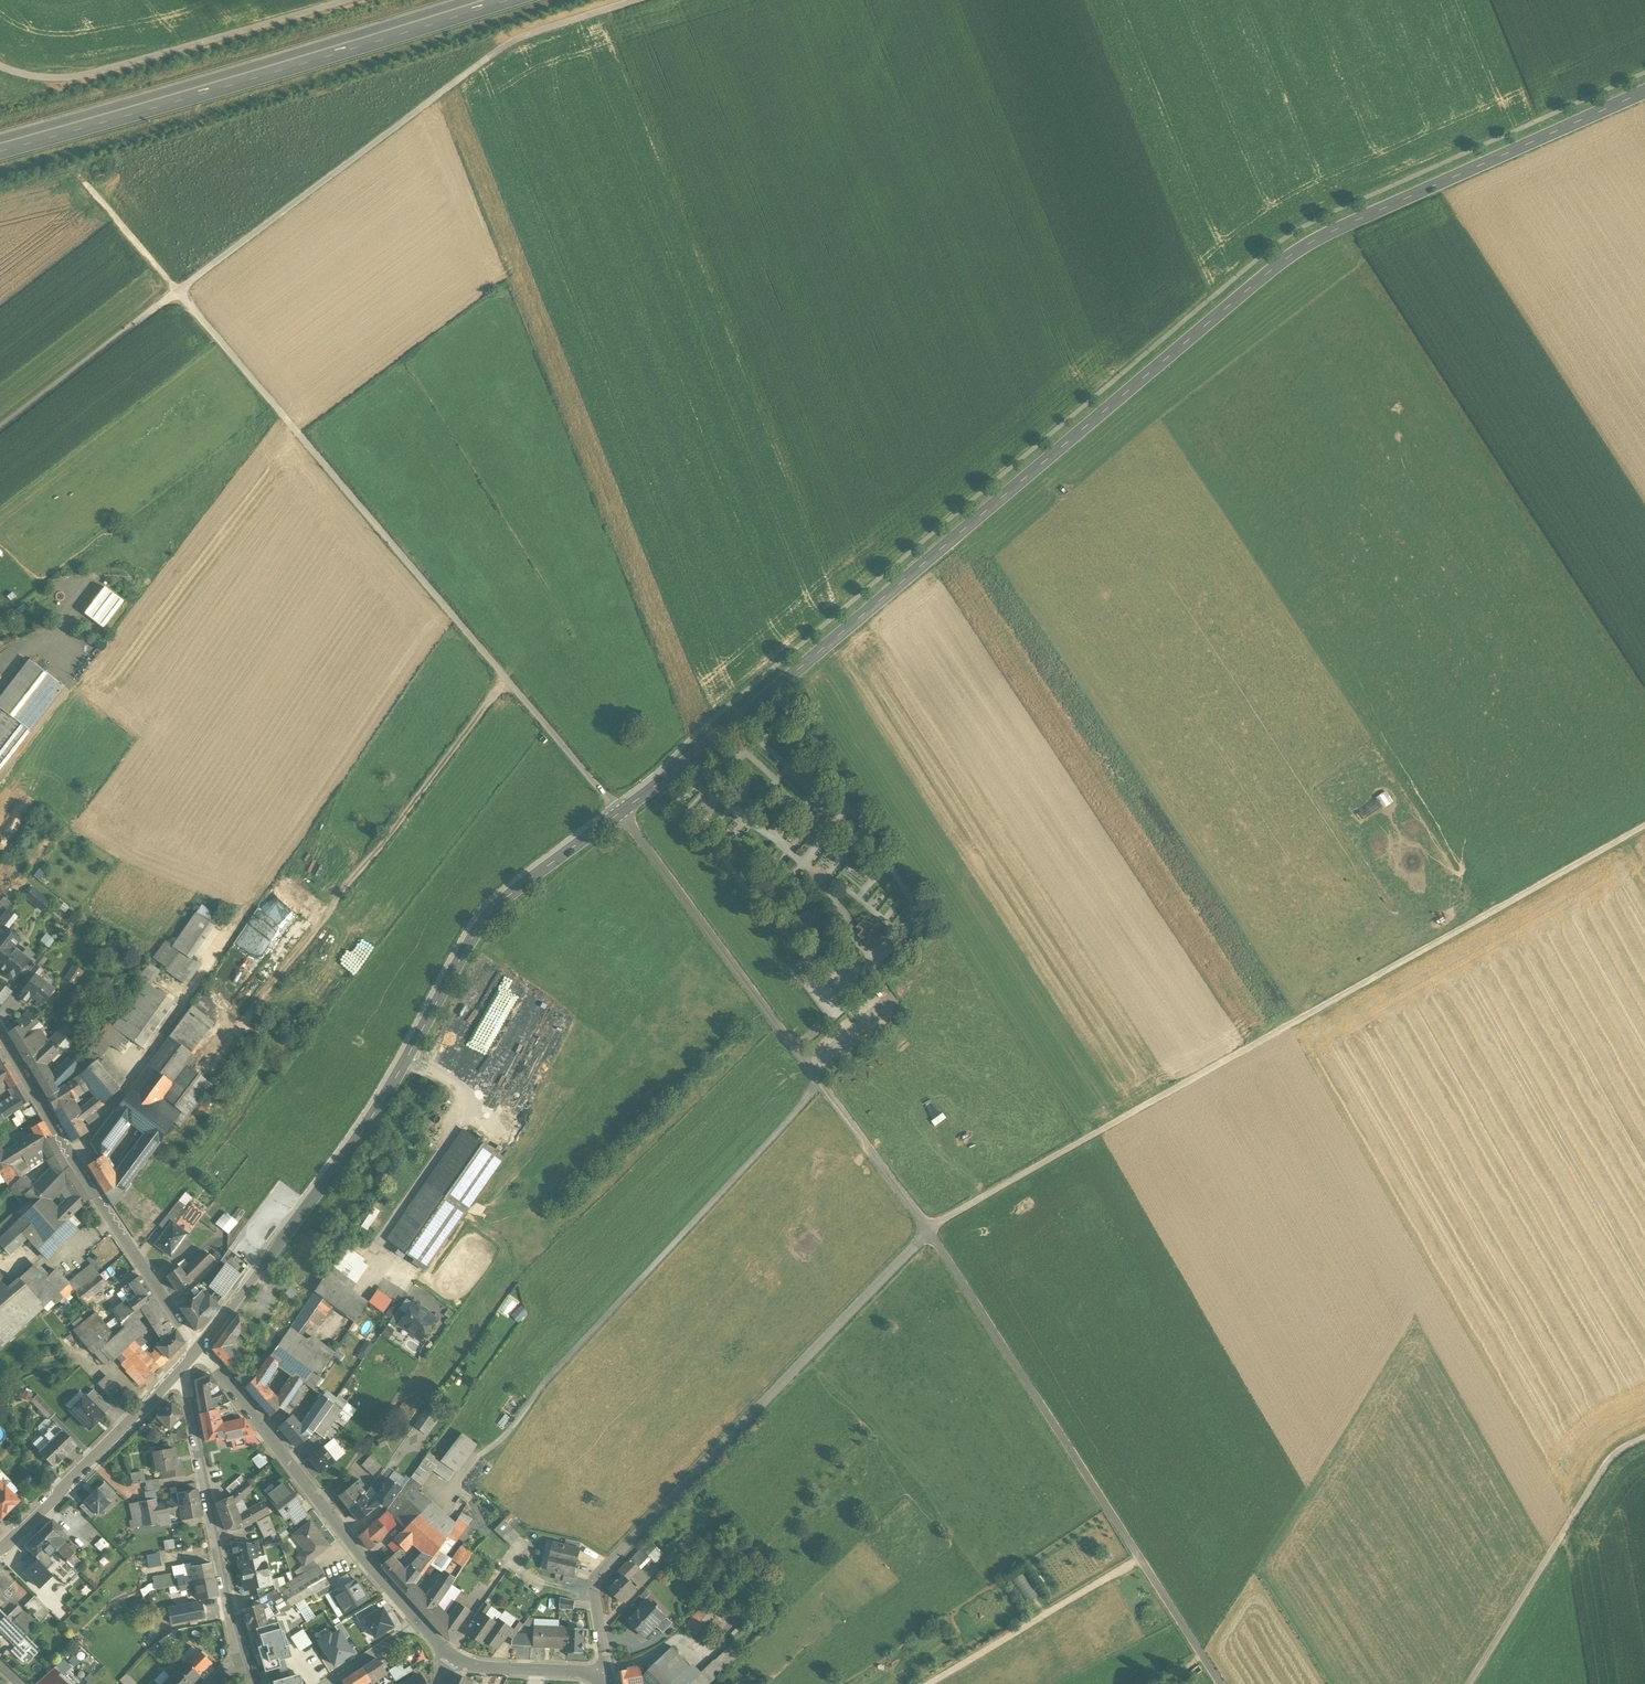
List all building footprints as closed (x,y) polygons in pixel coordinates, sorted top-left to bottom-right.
[(524,113),(531,111),(529,103),(522,105),(524,113)] [(104,587),(84,614),(102,628),(122,601),(104,587)] [(0,698),(0,708),(3,711),(29,731),(63,687),(29,660),(0,698)] [(29,731),(3,711),(0,715),(0,769),(29,731)] [(50,900),(33,886),(25,896),(41,910),(50,900)] [(0,901),(0,918),(11,905),(3,898),(0,901)] [(196,913),(215,924),(219,916),(200,905),(196,913)] [(6,910),(0,918),(0,930),(2,927),(6,930),(15,918),(6,910)] [(195,914),(172,947),(179,952),(190,960),(191,959),(214,927),(195,914)] [(886,939),(878,931),(883,927),(875,920),(871,925),(866,920),(858,928),(863,932),(859,937),(866,944),(871,939),(878,946),(886,939)] [(4,973),(4,977),(7,980),(11,979),(12,979),(13,979),(27,962),(27,963),(33,955),(27,950),(22,955),(13,948),(19,940),(6,930),(2,927),(0,930),(0,969),(4,973)] [(55,940),(46,933),(39,941),(48,948),(55,940)] [(167,968),(179,952),(172,947),(165,942),(154,959),(167,968)] [(234,943),(213,985),(238,998),(260,956),(234,943)] [(167,968),(166,971),(186,985),(200,966),(191,959),(190,960),(179,952),(167,968)] [(150,964),(139,979),(144,982),(149,985),(159,971),(150,964)] [(34,966),(22,981),(28,985),(35,976),(38,978),(43,972),(34,966)] [(74,967),(64,983),(71,988),(81,972),(74,967)] [(38,978),(35,976),(28,985),(19,997),(26,1003),(32,996),(42,1004),(49,995),(52,994),(55,991),(54,988),(51,986),(48,986),(38,978)] [(144,982),(112,1028),(132,1042),(142,1049),(174,1003),(149,985),(144,982)] [(0,984),(0,1003),(3,1005),(12,993),(0,984)] [(191,1006),(206,1018),(214,1007),(211,1005),(213,1003),(200,993),(191,1006)] [(114,1000),(109,1006),(115,1010),(119,1004),(118,1003),(121,999),(118,997),(115,1001),(114,1000)] [(191,1006),(168,1037),(184,1049),(206,1018),(191,1006)] [(38,1023),(27,1013),(17,1023),(19,1026),(20,1025),(26,1035),(38,1023)] [(38,1023),(26,1035),(28,1038),(39,1031),(44,1028),(38,1023)] [(122,1055),(132,1042),(112,1028),(107,1024),(76,1064),(78,1066),(75,1070),(80,1076),(94,1062),(103,1054),(109,1046),(122,1055)] [(26,1035),(20,1025),(19,1026),(8,1032),(26,1063),(47,1043),(39,1031),(28,1038),(26,1035)] [(72,1032),(66,1025),(56,1034),(65,1039),(66,1039),(72,1032)] [(65,1039),(56,1034),(48,1042),(48,1043),(55,1051),(57,1049),(65,1039)] [(168,1037),(147,1065),(148,1065),(165,1078),(186,1050),(184,1049),(168,1037)] [(47,1043),(26,1063),(33,1074),(42,1066),(57,1052),(55,1051),(48,1043),(47,1043)] [(0,1050),(0,1071),(1,1073),(4,1079),(9,1087),(10,1088),(20,1083),(5,1058),(0,1050)] [(113,1066),(103,1054),(94,1062),(111,1080),(118,1073),(113,1066)] [(70,1059),(51,1079),(48,1076),(42,1066),(33,1074),(47,1098),(57,1092),(56,1090),(69,1077),(75,1070),(78,1066),(76,1064),(70,1059)] [(111,1080),(94,1062),(80,1076),(79,1077),(80,1078),(89,1088),(97,1097),(104,1105),(119,1090),(119,1089),(111,1080)] [(165,1078),(148,1065),(129,1090),(152,1107),(171,1082),(165,1078)] [(171,1082),(152,1107),(174,1123),(179,1127),(211,1086),(184,1065),(171,1082)] [(80,1078),(79,1077),(80,1076),(75,1070),(69,1077),(73,1082),(80,1078)] [(118,1073),(111,1080),(119,1089),(125,1080),(118,1073)] [(57,1092),(47,1098),(54,1110),(57,1117),(74,1105),(71,1099),(89,1088),(80,1078),(73,1082),(57,1092)] [(0,1082),(0,1092),(9,1087),(4,1079),(0,1082)] [(0,1110),(0,1116),(4,1119),(9,1115),(19,1108),(30,1100),(20,1083),(10,1088),(16,1098),(0,1110)] [(152,1107),(129,1090),(114,1111),(128,1121),(149,1136),(158,1143),(174,1123),(152,1107)] [(79,1112),(75,1115),(80,1122),(80,1123),(97,1110),(104,1105),(97,1097),(79,1112)] [(74,1105),(57,1117),(61,1124),(73,1143),(85,1134),(86,1132),(80,1123),(80,1122),(75,1115),(79,1112),(74,1105)] [(34,1106),(24,1110),(28,1118),(37,1114),(34,1106)] [(21,1111),(11,1117),(16,1126),(26,1120),(21,1111)] [(114,1111),(91,1142),(95,1150),(110,1145),(128,1121),(114,1111)] [(35,1137),(24,1143),(30,1152),(41,1145),(45,1153),(56,1145),(51,1137),(43,1122),(31,1129),(35,1137)] [(463,1130),(426,1184),(466,1212),(503,1159),(463,1130)] [(149,1136),(135,1149),(147,1158),(158,1143),(149,1136)] [(24,1143),(3,1156),(14,1159),(16,1161),(23,1157),(30,1152),(24,1143)] [(30,1152),(23,1157),(31,1171),(47,1161),(48,1160),(59,1152),(56,1145),(45,1153),(41,1145),(30,1152)] [(117,1173),(114,1178),(117,1186),(123,1190),(147,1158),(135,1149),(117,1173)] [(0,1152),(0,1169),(9,1162),(14,1159),(3,1156),(0,1152)] [(48,1160),(47,1161),(52,1168),(36,1184),(34,1181),(32,1184),(34,1187),(40,1196),(68,1168),(59,1152),(48,1160)] [(107,1158),(104,1158),(102,1159),(101,1158),(88,1166),(105,1194),(117,1186),(114,1178),(117,1173),(107,1158)] [(0,1169),(0,1175),(2,1176),(13,1168),(9,1162),(0,1169)] [(68,1168),(40,1196),(42,1198),(47,1204),(67,1189),(72,1197),(82,1190),(68,1168)] [(15,1175),(7,1182),(11,1188),(15,1184),(19,1181),(15,1175)] [(32,1184),(24,1176),(19,1181),(15,1184),(34,1205),(42,1198),(40,1196),(34,1187),(32,1184)] [(426,1184),(387,1239),(427,1268),(466,1212),(426,1184)] [(117,1186),(105,1194),(113,1207),(120,1198),(125,1192),(123,1190),(117,1186)] [(82,1190),(72,1197),(73,1198),(57,1213),(67,1220),(80,1208),(79,1206),(89,1200),(82,1190)] [(192,1198),(185,1193),(178,1201),(185,1206),(192,1198)] [(47,1204),(42,1198),(34,1205),(22,1217),(29,1226),(35,1232),(29,1238),(28,1240),(29,1241),(29,1242),(36,1250),(37,1249),(45,1258),(76,1229),(71,1223),(67,1220),(57,1213),(55,1212),(47,1204)] [(178,1201),(168,1214),(174,1219),(185,1206),(178,1201)] [(191,1204),(175,1225),(188,1234),(204,1213),(191,1204)] [(372,1207),(363,1227),(369,1230),(378,1210),(372,1207)] [(225,1213),(215,1225),(228,1235),(245,1213),(239,1208),(231,1218),(225,1213)] [(168,1214),(158,1226),(165,1231),(171,1222),(172,1222),(174,1219),(168,1214)] [(0,1239),(0,1246),(4,1250),(29,1226),(22,1217),(0,1239)] [(165,1231),(154,1245),(171,1257),(188,1234),(175,1225),(172,1222),(171,1222),(165,1231)] [(331,1267),(355,1285),(367,1267),(362,1263),(363,1261),(344,1249),(331,1267)] [(228,1250),(220,1261),(225,1266),(228,1267),(236,1256),(228,1250)] [(203,1253),(182,1272),(190,1281),(213,1260),(203,1253)] [(98,1264),(91,1255),(86,1259),(91,1265),(94,1268),(98,1264)] [(45,1279),(33,1265),(19,1279),(44,1307),(68,1284),(69,1284),(68,1283),(55,1270),(45,1279)] [(91,1265),(84,1271),(91,1281),(99,1275),(94,1268),(91,1265)] [(215,1292),(222,1297),(224,1298),(240,1276),(228,1267),(225,1266),(209,1287),(215,1292)] [(355,1285),(331,1267),(314,1292),(335,1308),(335,1309),(353,1322),(366,1303),(351,1291),(355,1285)] [(190,1281),(182,1272),(179,1268),(166,1276),(176,1292),(191,1282),(190,1281)] [(20,1269),(10,1278),(14,1282),(24,1273),(20,1269)] [(84,1271),(68,1283),(69,1284),(68,1284),(76,1293),(91,1281),(84,1271)] [(91,1281),(76,1293),(85,1304),(87,1302),(86,1301),(106,1284),(99,1275),(91,1281)] [(153,1297),(139,1276),(121,1289),(130,1303),(128,1304),(127,1303),(115,1312),(118,1317),(122,1322),(133,1314),(142,1307),(153,1297)] [(8,1340),(44,1307),(19,1279),(7,1290),(0,1282),(0,1349),(8,1340)] [(377,1289),(368,1302),(384,1312),(392,1299),(377,1289)] [(211,1298),(207,1294),(204,1297),(200,1292),(195,1297),(180,1308),(195,1330),(220,1308),(217,1304),(211,1298)] [(222,1297),(215,1292),(211,1298),(217,1304),(222,1297)] [(314,1292),(301,1311),(310,1317),(321,1326),(335,1309),(335,1308),(314,1292)] [(503,1307),(509,1313),(519,1302),(513,1296),(503,1307)] [(175,1331),(153,1298),(153,1297),(142,1307),(163,1341),(170,1334),(175,1331)] [(420,1309),(412,1304),(406,1314),(399,1324),(401,1325),(405,1325),(411,1329),(411,1333),(419,1338),(423,1337),(435,1320),(427,1315),(427,1314),(427,1312),(422,1309),(420,1309)] [(519,1322),(528,1313),(522,1306),(513,1315),(519,1322)] [(398,1309),(389,1322),(397,1328),(399,1324),(406,1314),(398,1309)] [(301,1311),(289,1327),(299,1334),(310,1317),(301,1311)] [(76,1329),(74,1331),(92,1354),(93,1354),(103,1364),(106,1365),(111,1360),(111,1361),(120,1352),(109,1341),(115,1335),(111,1330),(102,1321),(96,1314),(84,1323),(76,1329)] [(122,1322),(120,1324),(124,1328),(136,1318),(133,1314),(122,1322)] [(256,1329),(238,1315),(231,1324),(244,1334),(250,1338),(250,1337),(256,1329)] [(119,1323),(111,1330),(115,1335),(122,1329),(124,1328),(120,1324),(122,1322),(118,1317),(116,1319),(119,1323)] [(122,1329),(139,1347),(145,1342),(140,1336),(146,1330),(136,1318),(124,1328),(122,1329)] [(81,1319),(73,1325),(76,1329),(84,1323),(81,1319)] [(278,1334),(261,1322),(256,1329),(273,1341),(278,1334)] [(244,1334),(231,1324),(225,1331),(239,1341),(244,1334)] [(267,1350),(251,1372),(256,1377),(262,1368),(269,1358),(288,1330),(283,1327),(267,1350)] [(288,1330),(269,1358),(277,1364),(293,1376),(302,1382),(304,1383),(312,1372),(318,1376),(333,1353),(313,1338),(306,1339),(299,1334),(289,1327),(288,1330)] [(122,1329),(115,1335),(109,1341),(120,1352),(126,1359),(139,1347),(122,1329)] [(273,1341),(256,1329),(250,1337),(267,1350),(273,1341)] [(163,1341),(157,1346),(158,1348),(168,1359),(184,1343),(175,1331),(170,1334),(163,1341)] [(225,1331),(212,1349),(244,1387),(255,1378),(256,1377),(251,1372),(233,1351),(240,1342),(239,1341),(225,1331)] [(139,1347),(126,1359),(146,1380),(168,1359),(158,1348),(155,1351),(160,1357),(154,1363),(139,1347)] [(277,1364),(269,1358),(262,1368),(270,1373),(277,1364)] [(146,1380),(126,1359),(122,1362),(122,1363),(122,1365),(140,1386),(146,1380)] [(256,1377),(255,1378),(244,1387),(264,1410),(274,1400),(261,1386),(270,1373),(262,1368),(256,1377)] [(318,1376),(312,1372),(304,1383),(312,1390),(321,1378),(318,1376)] [(209,1375),(195,1381),(194,1381),(197,1404),(199,1414),(211,1411),(210,1409),(209,1399),(208,1391),(212,1389),(217,1385),(210,1375),(209,1375)] [(293,1376),(275,1402),(280,1408),(282,1410),(302,1382),(293,1376)] [(128,1397),(113,1382),(105,1390),(119,1406),(128,1397)] [(97,1384),(93,1388),(110,1406),(114,1402),(97,1384)] [(352,1394),(343,1387),(337,1396),(345,1403),(352,1394)] [(86,1397),(104,1415),(111,1408),(93,1390),(86,1397)] [(224,1395),(209,1399),(210,1409),(220,1406),(229,1402),(224,1395)] [(89,1430),(104,1415),(86,1397),(85,1396),(70,1411),(89,1430)] [(345,1403),(337,1396),(332,1404),(340,1410),(345,1403)] [(301,1426),(300,1427),(309,1435),(313,1431),(332,1404),(322,1397),(320,1399),(301,1426)] [(56,1414),(42,1400),(36,1406),(49,1420),(56,1414)] [(274,1400),(264,1410),(270,1417),(280,1408),(275,1402),(274,1400)] [(220,1406),(210,1409),(211,1411),(215,1410),(217,1417),(236,1411),(229,1402),(220,1406)] [(183,1416),(170,1403),(156,1417),(169,1430),(169,1429),(172,1426),(175,1429),(180,1424),(177,1421),(183,1416)] [(332,1404),(313,1431),(322,1438),(334,1420),(341,1411),(340,1410),(332,1404)] [(416,1413),(405,1405),(399,1413),(410,1420),(416,1413)] [(427,1408),(414,1426),(426,1435),(439,1417),(427,1408)] [(211,1411),(199,1414),(205,1440),(216,1438),(216,1440),(225,1438),(226,1441),(230,1440),(254,1434),(243,1420),(237,1422),(222,1427),(221,1424),(219,1425),(217,1417),(215,1410),(211,1411)] [(341,1411),(334,1420),(342,1426),(349,1416),(341,1411)] [(301,1426),(291,1416),(278,1427),(296,1447),(309,1435),(300,1427),(301,1426)] [(156,1417),(147,1426),(161,1440),(163,1438),(166,1441),(172,1435),(169,1433),(170,1431),(169,1429),(169,1430),(156,1417)] [(62,1430),(39,1452),(43,1457),(42,1458),(45,1460),(46,1459),(53,1467),(57,1464),(58,1465),(65,1458),(64,1457),(76,1445),(71,1440),(71,1439),(69,1437),(69,1438),(62,1430)] [(182,1432),(173,1436),(174,1439),(174,1442),(187,1439),(186,1432),(182,1432)] [(254,1434),(230,1440),(232,1449),(256,1443),(255,1441),(258,1440),(254,1434)] [(462,1434),(441,1462),(455,1472),(477,1444),(462,1434)] [(332,1448),(328,1443),(323,1447),(326,1452),(332,1448)] [(323,1447),(322,1447),(308,1459),(320,1474),(334,1462),(326,1452),(323,1447)] [(332,1448),(326,1452),(334,1462),(339,1458),(332,1448)] [(174,1449),(153,1453),(157,1473),(159,1472),(161,1479),(183,1475),(181,1462),(177,1463),(174,1449)] [(261,1452),(252,1459),(259,1469),(268,1462),(261,1452)] [(441,1462),(429,1453),(422,1463),(433,1471),(448,1482),(455,1472),(441,1462)] [(381,1467),(370,1456),(361,1465),(372,1476),(381,1467)] [(422,1463),(411,1478),(419,1484),(422,1486),(433,1471),(422,1463)] [(0,1472),(0,1517),(2,1518),(19,1501),(13,1494),(17,1490),(10,1483),(10,1482),(0,1472)] [(143,1473),(130,1475),(132,1484),(145,1482),(145,1481),(143,1473)] [(389,1509),(387,1511),(399,1522),(400,1523),(406,1529),(407,1529),(422,1513),(432,1503),(416,1489),(419,1484),(411,1478),(402,1491),(389,1509)] [(158,1479),(145,1481),(145,1482),(147,1492),(160,1489),(158,1479)] [(259,1487),(251,1479),(246,1483),(251,1488),(254,1491),(259,1487)] [(357,1481),(338,1496),(348,1509),(360,1499),(355,1492),(362,1486),(357,1481)] [(387,1481),(377,1495),(368,1502),(373,1508),(380,1502),(389,1509),(402,1491),(400,1490),(398,1485),(397,1484),(397,1483),(396,1483),(395,1482),(389,1482),(387,1481)] [(104,1483),(84,1502),(95,1514),(115,1494),(104,1483)] [(246,1483),(231,1497),(233,1503),(235,1502),(251,1488),(246,1483)] [(282,1483),(266,1495),(285,1519),(289,1516),(300,1508),(292,1498),(293,1497),(282,1483)] [(197,1490),(177,1493),(179,1502),(180,1507),(199,1503),(197,1490)] [(360,1499),(348,1509),(357,1521),(373,1508),(368,1502),(364,1496),(360,1499)] [(233,1503),(231,1497),(215,1504),(221,1519),(237,1513),(233,1503)] [(155,1499),(138,1502),(140,1515),(157,1512),(156,1507),(155,1499)] [(95,1514),(84,1502),(79,1507),(90,1518),(95,1514)] [(138,1502),(129,1504),(132,1520),(135,1519),(136,1527),(142,1526),(140,1515),(138,1502)] [(179,1502),(156,1507),(157,1512),(180,1507),(179,1502)] [(199,1503),(180,1507),(181,1512),(183,1521),(202,1517),(199,1503)] [(455,1523),(432,1503),(422,1513),(448,1536),(456,1524),(455,1523)] [(261,1504),(238,1517),(241,1523),(243,1522),(245,1525),(265,1514),(261,1504)] [(180,1507),(157,1512),(158,1517),(181,1512),(180,1507)] [(300,1508),(289,1516),(295,1524),(306,1516),(300,1508)] [(399,1522),(387,1511),(377,1521),(387,1533),(399,1522)] [(157,1512),(140,1515),(142,1526),(159,1523),(158,1520),(158,1517),(157,1512)] [(237,1513),(221,1519),(225,1530),(241,1523),(238,1517),(237,1513)] [(425,1553),(413,1567),(422,1573),(429,1564),(439,1551),(445,1544),(444,1543),(448,1536),(422,1513),(407,1529),(406,1529),(395,1540),(405,1551),(413,1542),(425,1553)] [(472,1519),(461,1513),(459,1519),(468,1526),(472,1519)] [(523,1525),(510,1514),(503,1521),(515,1532),(523,1525)] [(270,1515),(256,1523),(263,1539),(276,1533),(270,1515)] [(459,1519),(456,1524),(448,1536),(456,1541),(468,1526),(459,1519)] [(62,1532),(51,1521),(38,1533),(55,1551),(62,1544),(56,1537),(62,1532)] [(377,1521),(368,1529),(359,1537),(368,1549),(387,1533),(377,1521)] [(515,1532),(503,1521),(494,1530),(511,1546),(520,1536),(515,1532)] [(318,1538),(307,1524),(292,1536),(304,1551),(296,1558),(303,1566),(303,1567),(312,1560),(329,1547),(320,1536),(318,1538)] [(38,1533),(25,1547),(35,1557),(41,1551),(48,1558),(55,1551),(38,1533)] [(581,1543),(566,1540),(565,1546),(579,1549),(581,1543)] [(641,1549),(649,1557),(656,1564),(664,1555),(649,1541),(641,1549)] [(565,1546),(548,1542),(545,1556),(576,1563),(579,1549),(565,1546)] [(250,1546),(231,1543),(233,1554),(235,1554),(242,1552),(244,1560),(261,1557),(259,1550),(257,1550),(256,1546),(250,1548),(250,1546)] [(62,1544),(55,1551),(66,1562),(66,1561),(73,1554),(62,1544)] [(451,1560),(439,1551),(429,1564),(435,1568),(442,1573),(437,1580),(440,1581),(449,1588),(473,1553),(462,1545),(451,1560)] [(641,1549),(631,1560),(639,1568),(649,1557),(641,1549)] [(66,1562),(55,1551),(48,1558),(59,1569),(61,1567),(66,1562)] [(159,1552),(146,1555),(148,1568),(162,1565),(159,1552)] [(242,1552),(235,1554),(237,1562),(239,1561),(244,1560),(242,1552)] [(681,1559),(674,1553),(665,1562),(675,1570),(680,1565),(677,1562),(681,1559)] [(82,1564),(73,1554),(66,1561),(75,1571),(82,1564)] [(244,1560),(239,1561),(243,1577),(245,1577),(248,1589),(255,1588),(270,1584),(269,1584),(263,1556),(244,1560)] [(576,1563),(545,1556),(541,1569),(565,1574),(573,1576),(576,1563)] [(393,1557),(383,1567),(388,1573),(396,1566),(403,1573),(405,1571),(393,1557)] [(39,1589),(52,1575),(35,1559),(22,1573),(39,1589)] [(312,1560),(303,1567),(303,1566),(300,1568),(304,1573),(317,1566),(312,1560)] [(639,1568),(631,1560),(619,1572),(622,1576),(623,1576),(627,1580),(639,1568)] [(191,1564),(172,1568),(173,1575),(174,1579),(192,1576),(191,1567),(191,1564)] [(191,1567),(192,1576),(193,1583),(213,1580),(212,1570),(210,1564),(191,1567)] [(304,1573),(284,1585),(288,1591),(320,1571),(317,1566),(304,1573)] [(403,1573),(396,1566),(388,1573),(406,1594),(413,1585),(422,1573),(413,1567),(407,1574),(405,1571),(403,1573)] [(288,1591),(281,1596),(285,1603),(288,1607),(289,1607),(313,1594),(328,1585),(320,1571),(288,1591)] [(1013,1578),(1029,1602),(1040,1595),(1024,1571),(1013,1578)] [(0,1573),(0,1590),(4,1593),(7,1590),(12,1585),(0,1573)] [(579,1578),(565,1574),(563,1582),(577,1585),(579,1578)] [(173,1575),(153,1578),(154,1583),(155,1590),(174,1587),(173,1582),(174,1582),(174,1579),(173,1575)] [(192,1576),(174,1579),(174,1582),(173,1582),(174,1587),(193,1583),(192,1576)] [(622,1576),(609,1590),(622,1603),(636,1588),(627,1580),(623,1576),(622,1576)] [(213,1580),(193,1583),(194,1588),(196,1599),(216,1596),(215,1589),(213,1580)] [(355,1580),(332,1594),(343,1614),(367,1599),(355,1580)] [(328,1585),(313,1594),(317,1600),(338,1587),(335,1581),(328,1585)] [(427,1599),(420,1609),(428,1618),(436,1606),(447,1591),(449,1588),(440,1581),(427,1599)] [(154,1583),(149,1585),(144,1589),(140,1590),(143,1597),(150,1591),(155,1590),(154,1583)] [(193,1583),(174,1587),(175,1591),(194,1588),(193,1583)] [(270,1584),(255,1588),(258,1600),(274,1590),(273,1583),(269,1584),(270,1584)] [(284,1585),(277,1589),(281,1596),(288,1591),(284,1585)] [(413,1585),(406,1594),(420,1609),(427,1599),(413,1585)] [(0,1597),(0,1606),(12,1595),(7,1590),(4,1593),(0,1597)] [(44,1607),(34,1596),(24,1606),(34,1617),(44,1607)] [(575,1601),(560,1598),(559,1610),(574,1610),(575,1601)] [(648,1601),(629,1621),(645,1637),(655,1626),(660,1622),(659,1621),(664,1616),(648,1601)] [(169,1609),(172,1623),(203,1617),(200,1603),(169,1609)] [(285,1603),(276,1609),(278,1613),(288,1607),(285,1603)] [(484,1603),(474,1617),(480,1621),(484,1615),(486,1616),(491,1608),(484,1603)] [(260,1604),(242,1609),(248,1631),(254,1629),(266,1625),(265,1621),(262,1611),(260,1604)] [(273,1604),(262,1611),(265,1621),(276,1615),(278,1613),(276,1609),(273,1604)] [(359,1623),(364,1620),(364,1619),(376,1612),(372,1605),(366,1608),(354,1615),(359,1623)] [(449,1621),(442,1633),(449,1641),(470,1611),(461,1605),(449,1621)] [(449,1621),(436,1606),(428,1618),(436,1626),(442,1633),(449,1621)] [(704,1606),(685,1627),(695,1637),(713,1615),(704,1606)] [(35,1625),(17,1607),(7,1617),(25,1635),(35,1625)] [(480,1621),(470,1635),(483,1644),(485,1640),(497,1624),(496,1623),(502,1616),(491,1608),(486,1616),(484,1615),(480,1621)] [(382,1609),(376,1612),(364,1619),(364,1620),(374,1638),(393,1627),(382,1609)] [(497,1624),(485,1640),(498,1649),(508,1635),(512,1629),(510,1628),(516,1620),(504,1612),(502,1616),(496,1623),(497,1624)] [(278,1622),(276,1615),(265,1621),(266,1625),(278,1622)] [(5,1616),(0,1621),(0,1631),(15,1647),(11,1651),(21,1661),(28,1654),(36,1646),(25,1635),(7,1617),(5,1616)] [(664,1616),(659,1621),(660,1622),(655,1626),(663,1633),(673,1623),(664,1616)] [(516,1620),(510,1628),(512,1629),(508,1635),(513,1639),(517,1634),(523,1626),(516,1620)] [(559,1621),(535,1620),(534,1627),(559,1628),(559,1621)] [(266,1625),(254,1629),(259,1646),(257,1647),(264,1673),(285,1667),(283,1660),(291,1657),(283,1631),(281,1632),(278,1622),(266,1625)] [(349,1637),(340,1623),(335,1626),(338,1632),(344,1640),(349,1637)] [(559,1628),(534,1627),(534,1635),(534,1647),(567,1648),(568,1628),(559,1628)] [(577,1629),(568,1628),(567,1648),(567,1653),(583,1654),(584,1629),(577,1629)] [(154,1631),(142,1642),(147,1647),(159,1636),(154,1631)] [(352,1653),(344,1640),(338,1632),(332,1636),(331,1633),(318,1642),(333,1666),(352,1653)] [(534,1635),(517,1634),(513,1639),(512,1641),(512,1646),(534,1647),(534,1635)] [(731,1645),(715,1661),(724,1670),(741,1655),(731,1645)] [(36,1646),(28,1654),(32,1658),(40,1650),(36,1646)] [(192,1646),(180,1658),(180,1659),(183,1662),(185,1663),(196,1651),(192,1646)] [(671,1647),(654,1664),(672,1683),(690,1667),(671,1647)] [(211,1663),(197,1650),(196,1651),(185,1663),(198,1676),(211,1663)] [(376,1659),(361,1669),(369,1681),(368,1681),(370,1683),(375,1681),(386,1674),(382,1669),(385,1668),(383,1664),(380,1665),(376,1659)] [(690,1667),(672,1683),(710,1683),(724,1670),(715,1661),(699,1676),(690,1667)] [(183,1662),(168,1679),(163,1683),(191,1683),(198,1676),(185,1663),(183,1662)] [(643,1678),(649,1683),(671,1683),(672,1683),(654,1664),(643,1678)] [(616,1672),(618,1683),(643,1683),(643,1682),(641,1668),(616,1672)] [(41,1679),(47,1683),(55,1676),(56,1677),(58,1674),(53,1669),(41,1679)] [(342,1681),(343,1683),(363,1683),(368,1681),(369,1681),(361,1669),(342,1681)] [(162,1674),(155,1682),(157,1683),(163,1683),(168,1679),(162,1674)] [(268,1683),(300,1683),(302,1683),(299,1674),(268,1683)] [(125,1675),(119,1681),(123,1683),(135,1683),(125,1675)] [(405,1683),(424,1683),(419,1675),(405,1683)] [(459,1675),(455,1683),(466,1683),(468,1680),(459,1675)] [(55,1676),(47,1683),(64,1683),(56,1677),(55,1676)]
